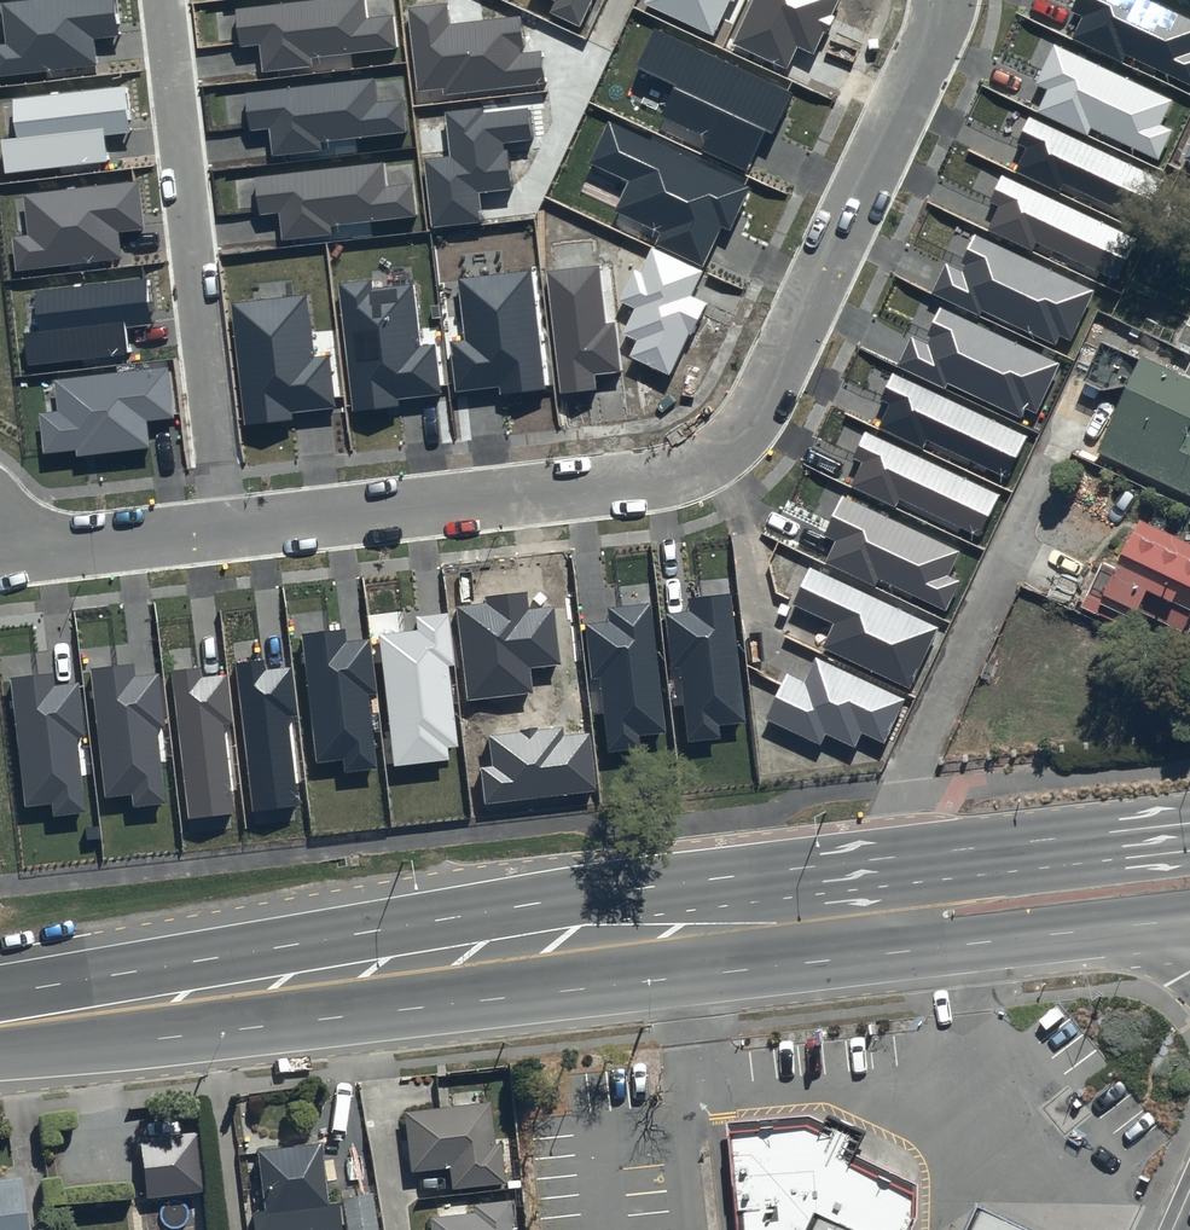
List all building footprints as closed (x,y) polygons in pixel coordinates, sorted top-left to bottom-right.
[(114,0),(31,0),(2,3),(7,45),(0,46),(0,75),(98,64),(95,40),(119,37),(114,0)] [(236,7),(240,46),(259,44),(262,72),(311,66),(310,57),(397,48),(394,15),(366,18),(365,0),(303,0),(236,7)] [(555,1),(550,13),(580,27),(592,0),(552,0),(555,1)] [(643,4),(713,36),(729,0),(734,3),(736,0),(645,0),(643,4)] [(733,43),(787,69),(797,46),(814,54),(839,0),(753,0),(733,43)] [(1154,0),(1077,0),(1071,11),(1083,16),(1072,39),(1121,62),(1125,54),(1189,85),(1189,17),(1154,0)] [(447,3),(407,7),(416,92),(443,90),(444,96),(545,86),(541,52),(524,54),(520,16),(449,23),(447,3)] [(792,95),(657,32),(641,67),(678,84),(663,115),(706,135),(699,150),(747,172),(765,132),(774,136),(792,95)] [(1174,99),(1055,44),(1036,85),(1047,90),(1037,111),(1088,135),(1091,127),(1158,158),(1171,130),(1162,125),(1174,99)] [(373,79),(245,92),(249,131),(268,129),(271,157),(320,151),(319,142),(406,133),(403,100),(375,103),(373,79)] [(129,133),(124,86),(13,99),(18,138),(1,140),(5,174),(108,162),(105,136),(129,133)] [(483,108),(445,112),(449,155),(423,158),(430,228),(482,223),(479,193),(512,190),(508,149),(504,149),(503,143),(532,140),(529,108),(483,113),(483,108)] [(1162,180),(1030,115),(1016,143),(1026,148),(1015,171),(1059,193),(1064,183),(1142,221),(1162,180)] [(750,187),(609,120),(588,164),(627,182),(614,211),(660,233),(654,245),(702,267),(722,226),(730,230),(750,187)] [(383,162),(255,175),(259,214),(278,212),(281,239),(330,234),(329,225),(416,216),(412,183),(385,185),(383,162)] [(1139,238),(1002,173),(989,201),(999,206),(988,230),(1032,251),(1036,243),(1118,282),(1139,238)] [(144,230),(138,181),(24,195),(29,236),(11,238),(15,272),(122,259),(119,233),(144,230)] [(1095,289),(975,233),(958,269),(946,264),(932,293),(980,316),(983,310),(1056,345),(1060,336),(1070,341),(1095,289)] [(702,271),(652,247),(640,272),(634,269),(619,301),(634,309),(622,334),(636,340),(628,356),(669,376),(689,334),(692,335),(707,304),(690,296),(702,271)] [(604,324),(598,266),(546,271),(559,395),(597,391),(596,374),(620,372),(615,323),(604,324)] [(544,389),(531,270),(457,278),(465,341),(450,342),(455,391),(498,386),(499,394),(544,389)] [(154,323),(148,276),(35,291),(40,332),(24,334),(28,366),(128,353),(125,327),(154,323)] [(371,280),(338,283),(351,411),(400,407),(399,399),(440,395),(435,344),(419,346),(413,284),(372,289),(371,280)] [(314,357),(306,294),(231,303),(244,426),(292,420),(291,412),(334,407),(328,356),(314,357)] [(1061,363),(940,306),(924,340),(912,334),(897,366),(945,389),(948,382),(1021,417),(1025,409),(1036,414),(1061,363)] [(1180,344),(1189,350),(1189,323),(1180,344)] [(1147,365),(1099,457),(1189,499),(1189,366),(1183,381),(1147,365)] [(168,368),(54,381),(57,412),(38,414),(43,453),(75,450),(76,457),(150,449),(147,421),(173,418),(168,368)] [(1027,437),(893,374),(880,400),(890,404),(878,428),(924,450),(928,441),(1007,478),(1027,437)] [(1000,495),(865,431),(852,459),(861,463),(850,486),(895,507),(899,498),(980,536),(1000,495)] [(960,551),(842,494),(822,536),(834,542),(824,562),(875,587),(880,578),(946,610),(960,581),(948,575),(960,551)] [(1107,603),(1142,621),(1145,615),(1186,635),(1189,626),(1189,546),(1145,525),(1107,603)] [(939,627),(810,567),(793,605),(834,624),(822,648),(910,689),(939,627)] [(528,609),(526,592),(485,597),(486,604),(457,607),(467,701),(534,693),(531,669),(560,666),(554,606),(528,609)] [(745,722),(730,594),(689,598),(690,612),(665,614),(672,670),(680,669),(688,742),(720,739),(719,725),(745,722)] [(666,732),(651,602),(607,606),(609,620),(585,623),(592,679),(600,678),(609,751),(640,748),(638,735),(666,732)] [(455,666),(449,612),(415,616),(417,631),(379,635),(394,767),(449,760),(448,747),(458,746),(448,666),(455,666)] [(346,641),(345,630),(302,634),(316,763),(343,760),(344,773),(377,769),(369,693),(376,693),(370,638),(346,641)] [(295,714),(290,668),(266,671),(264,658),(235,661),(252,813),(298,808),(288,715),(295,714)] [(904,699),(815,658),(804,682),(786,673),(764,719),(821,746),(826,734),(855,748),(862,732),(884,742),(904,699)] [(165,727),(158,673),(135,676),(133,663),(90,668),(106,797),(133,793),(134,805),(166,801),(157,729),(165,727)] [(232,722),(227,676),(202,678),(201,666),(171,669),(188,821),(234,816),(224,722),(232,722)] [(84,736),(78,684),(55,686),(54,673),(10,678),(25,807),(51,804),(52,817),(86,813),(77,737),(84,736)] [(564,737),(563,727),(489,736),(492,766),(480,767),(484,804),(597,791),(590,734),(564,737)] [(819,1199),(895,1229),(900,1229),(926,1182),(845,1144),(855,1121),(807,1107),(736,1122),(745,1229),(805,1229),(819,1199)] [(489,1109),(402,1118),(408,1178),(448,1174),(450,1195),(505,1189),(501,1150),(493,1151),(489,1109)] [(198,1138),(136,1145),(143,1206),(204,1200),(198,1138)] [(327,1211),(322,1152),(256,1158),(261,1215),(251,1216),(252,1229),(339,1229),(337,1210),(327,1211)] [(0,1190),(0,1229),(25,1229),(21,1188),(0,1190)] [(819,1199),(805,1229),(895,1229),(819,1199)] [(342,1205),(345,1229),(376,1229),(372,1200),(342,1205)] [(429,1224),(429,1229),(513,1229),(510,1206),(473,1210),(474,1219),(429,1224)]
